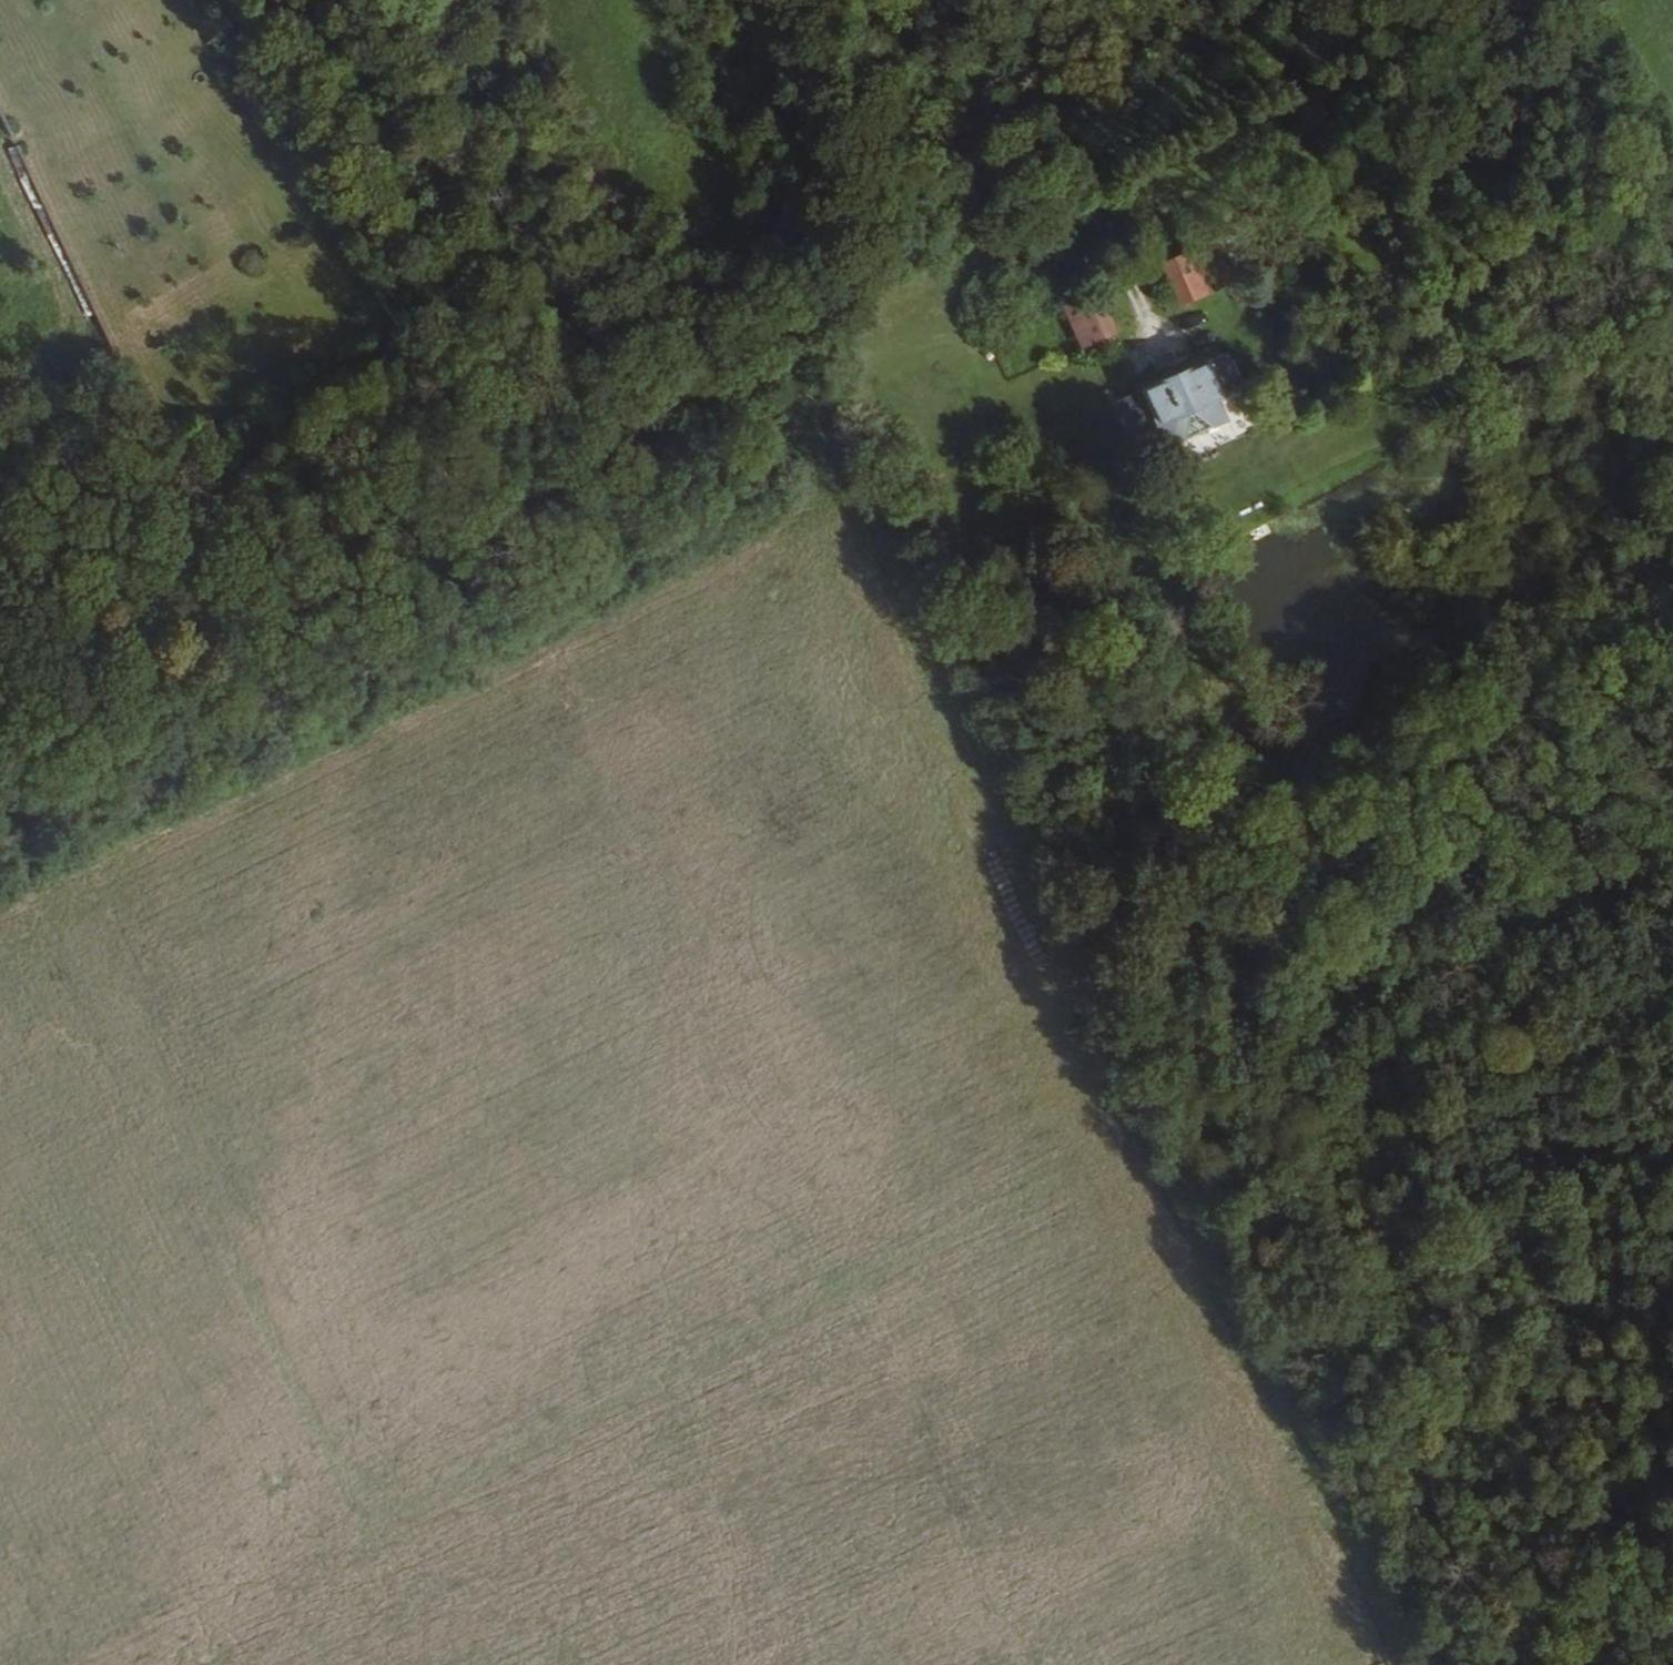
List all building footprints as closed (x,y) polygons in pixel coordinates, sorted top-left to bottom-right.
[(1215,280),(1200,246),(1151,265),(1166,300),(1215,280)] [(1067,299),(1065,300),(1084,338),(1107,327),(1088,289),(1067,299)] [(1210,399),(1231,390),(1217,357),(1108,405),(1122,438),(1146,427),(1149,426),(1207,400),(1210,399)] [(1149,426),(1159,448),(1217,423),(1207,400),(1149,426)]
